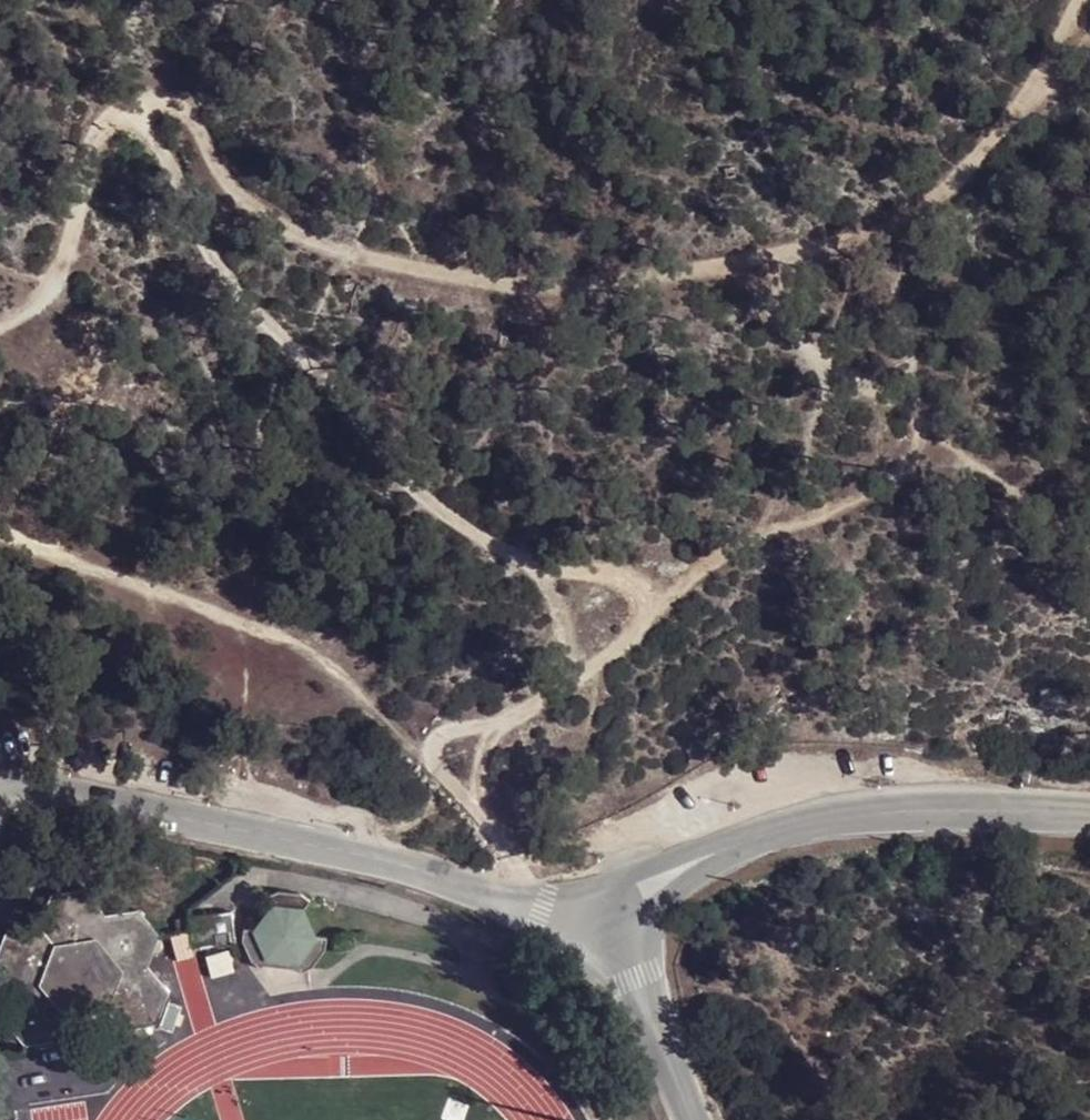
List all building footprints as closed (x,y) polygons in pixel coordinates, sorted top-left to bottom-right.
[(271,955),(295,959),(300,968),(301,971),(313,966),(326,948),(328,936),(315,934),(304,909),(311,899),(301,891),(279,889),(269,894),(274,906),(256,928),(244,926),(241,939),(251,959),(261,966),(263,964),(271,955)] [(23,1056),(57,1050),(69,1018),(77,1017),(77,1022),(99,1019),(98,1012),(103,1011),(126,1038),(159,1033),(169,1002),(148,975),(160,944),(138,917),(106,923),(85,898),(49,903),(37,935),(5,942),(0,955),(0,982),(14,999),(3,1030),(23,1056)] [(231,907),(188,914),(193,950),(237,942),(231,907)] [(271,955),(263,964),(300,968),(295,959),(271,955)]
